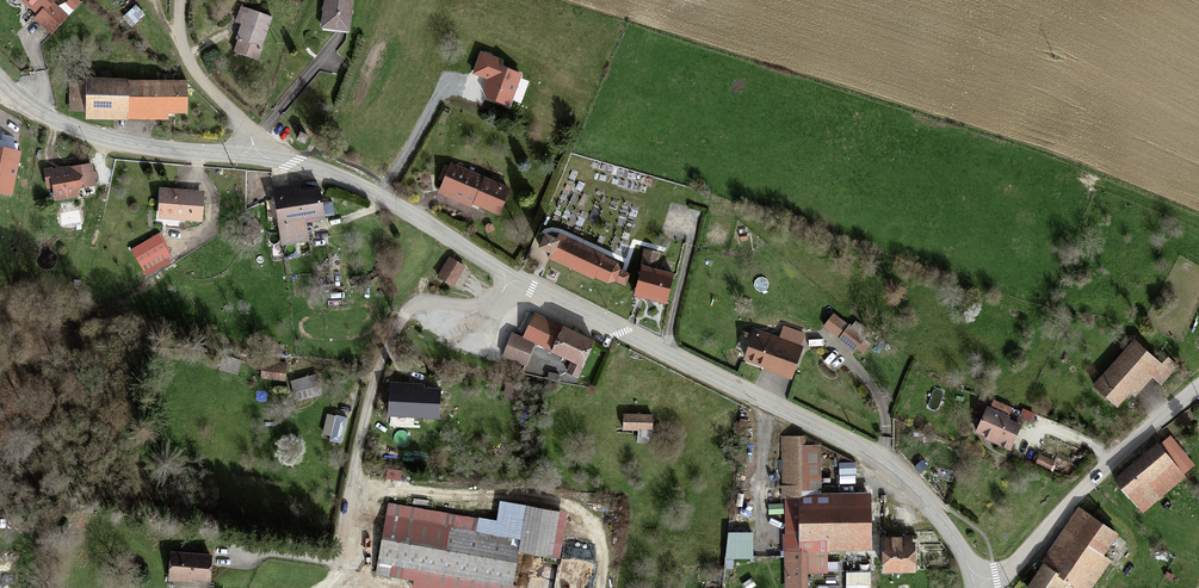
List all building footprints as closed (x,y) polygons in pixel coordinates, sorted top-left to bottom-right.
[(39,13),(35,17),(52,32),(67,16),(51,2),(52,0),(24,0),(39,13)] [(353,0),(327,0),(322,30),(349,33),(353,0)] [(293,20),(298,9),(281,2),(276,13),(293,20)] [(258,49),(269,20),(240,8),(235,21),(241,23),(235,40),(237,40),(232,55),(256,64),(260,51),(258,49)] [(486,97),(509,105),(521,75),(499,67),(501,61),(482,54),(475,73),(491,79),(488,86),(487,85),(484,93),(486,97)] [(89,83),(88,114),(189,117),(190,88),(177,86),(176,79),(172,80),(169,80),(168,86),(89,83)] [(0,150),(0,190),(10,193),(18,155),(0,150)] [(499,213),(509,189),(453,165),(451,168),(446,182),(442,190),(499,213)] [(446,182),(451,168),(446,166),(440,179),(446,182)] [(91,168),(51,173),(54,187),(56,201),(75,198),(74,190),(93,187),(91,168)] [(47,188),(54,187),(51,173),(45,174),(47,188)] [(294,196),(279,196),(281,247),(309,246),(308,226),(328,224),(326,194),(294,196)] [(198,225),(202,201),(181,199),(181,197),(164,195),(161,220),(198,225)] [(558,239),(548,236),(543,248),(551,253),(548,259),(594,281),(596,278),(610,285),(619,284),(626,288),(630,276),(623,272),(615,266),(604,260),(606,256),(560,235),(558,239)] [(169,255),(160,236),(134,250),(142,267),(169,255)] [(636,299),(667,307),(674,280),(657,276),(661,257),(649,254),(636,299)] [(464,273),(450,264),(438,282),(453,291),(464,273)] [(31,287),(17,283),(14,294),(28,298),(31,287)] [(576,374),(592,339),(561,325),(561,326),(532,312),(522,334),(550,347),(550,349),(571,358),(566,369),(576,374)] [(856,355),(859,351),(865,356),(871,349),(865,344),(866,341),(852,330),(842,343),(856,355)] [(756,335),(748,362),(793,377),(803,349),(802,348),(805,336),(784,331),(781,343),(756,335)] [(501,354),(505,356),(504,361),(525,368),(532,344),(531,344),(532,341),(510,332),(501,354)] [(1142,374),(1157,387),(1173,368),(1162,359),(1156,365),(1130,344),(1100,380),(1095,378),(1092,383),(1096,386),(1090,392),(1113,411),(1142,374)] [(262,358),(262,363),(286,366),(287,360),(262,358)] [(286,366),(262,363),(261,372),(284,377),(286,366)] [(555,381),(557,375),(546,372),(544,378),(555,381)] [(322,390),(316,373),(293,379),(298,397),(322,390)] [(434,417),(435,391),(388,387),(386,413),(434,417)] [(997,449),(1011,454),(1020,431),(1007,425),(1008,423),(987,414),(977,438),(998,446),(997,449)] [(631,436),(646,435),(647,420),(631,421),(631,436)] [(647,420),(646,435),(659,434),(659,420),(647,420)] [(1173,436),(1163,444),(1173,455),(1182,448),(1173,436)] [(805,440),(786,440),(785,539),(807,539),(868,537),(868,506),(819,506),(818,449),(805,449),(805,440)] [(1184,476),(1158,444),(1115,481),(1141,512),(1184,476)] [(400,471),(386,470),(385,479),(399,481),(400,471)] [(511,585),(521,528),(387,505),(375,574),(391,577),(394,565),(421,570),(511,585)] [(526,506),(520,540),(518,552),(549,556),(557,510),(526,506)] [(1065,584),(1072,587),(1080,587),(1100,558),(1114,535),(1082,512),(1061,543),(1028,587),(1062,587),(1065,584)] [(909,543),(908,537),(882,538),(883,570),(912,569),(911,543),(909,543)] [(785,587),(806,587),(807,539),(785,539),(785,587)] [(170,555),(169,579),(190,580),(208,581),(210,558),(170,555)] [(1080,587),(1092,587),(1110,563),(1100,558),(1080,587)] [(421,570),(418,587),(421,587),(511,587),(511,585),(421,570)]
